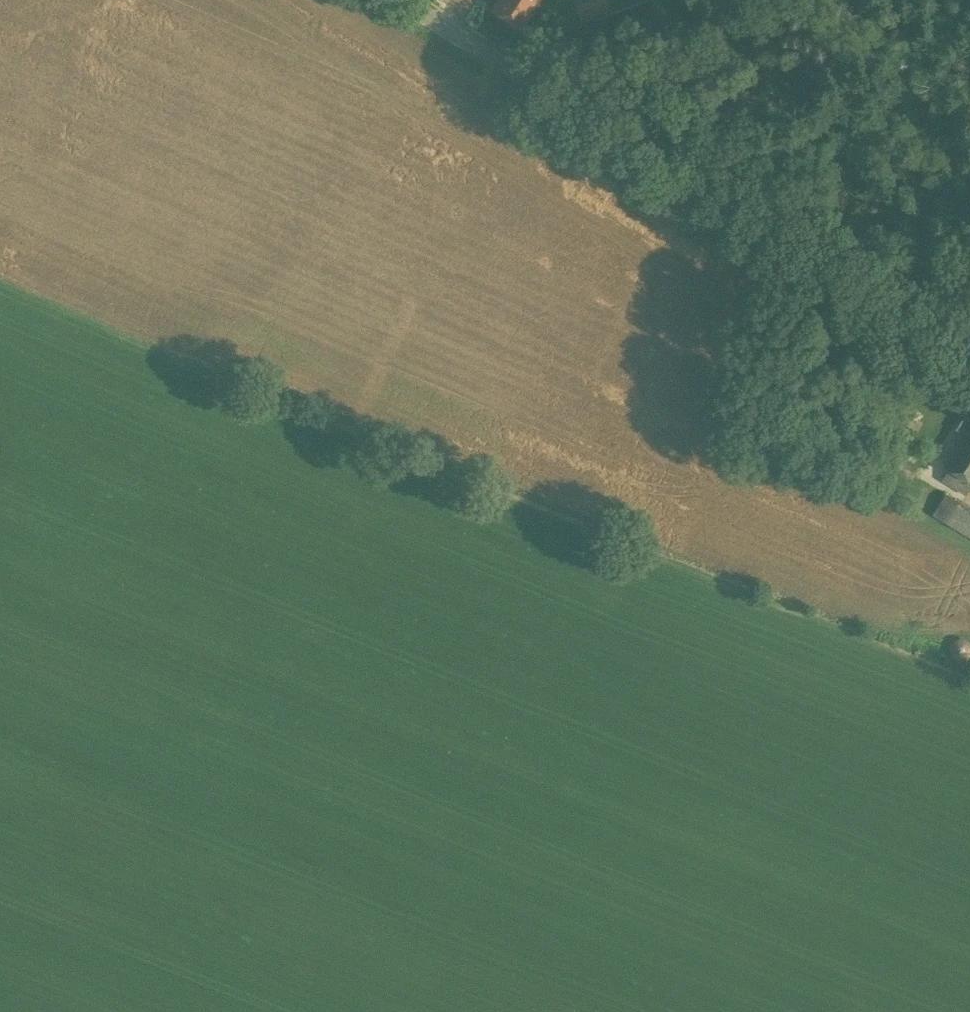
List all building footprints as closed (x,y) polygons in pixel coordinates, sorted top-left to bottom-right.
[(492,11),(519,28),(537,0),(499,0),(492,11)] [(949,469),(942,480),(966,495),(969,489),(969,419),(965,416),(957,429),(965,434),(946,466),(949,469)] [(947,493),(934,515),(969,537),(969,507),(947,493)]
